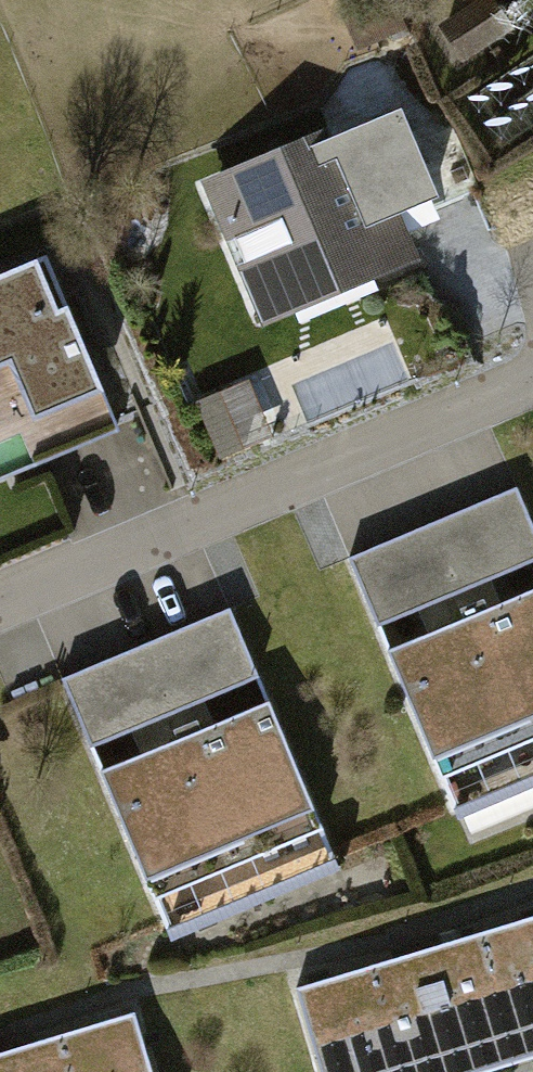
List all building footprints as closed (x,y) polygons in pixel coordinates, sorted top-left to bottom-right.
[(406,26),(395,0),(380,0),(343,16),(357,48),(406,26)] [(435,22),(460,60),(513,26),(495,0),(472,0),(435,22)] [(430,193),(394,105),(201,186),(258,323),(402,263),(381,214),(430,193)] [(0,277),(0,479),(95,440),(120,430),(48,257),(0,277)] [(274,439),(250,384),(200,406),(223,461),(274,439)] [(388,640),(457,806),(532,775),(532,580),(504,592),(496,574),(532,559),(532,511),(520,481),(418,523),(350,550),(380,624),(422,607),(428,623),(388,640)] [(141,747),(101,764),(169,930),(338,861),(270,694),(217,716),(209,698),(263,676),(233,604),(137,644),(63,674),(93,748),(135,731),(141,747)] [(295,988),(320,1071),(532,1071),(532,916),(295,988)] [(134,1011),(0,1051),(0,1071),(153,1071),(134,1011)]
